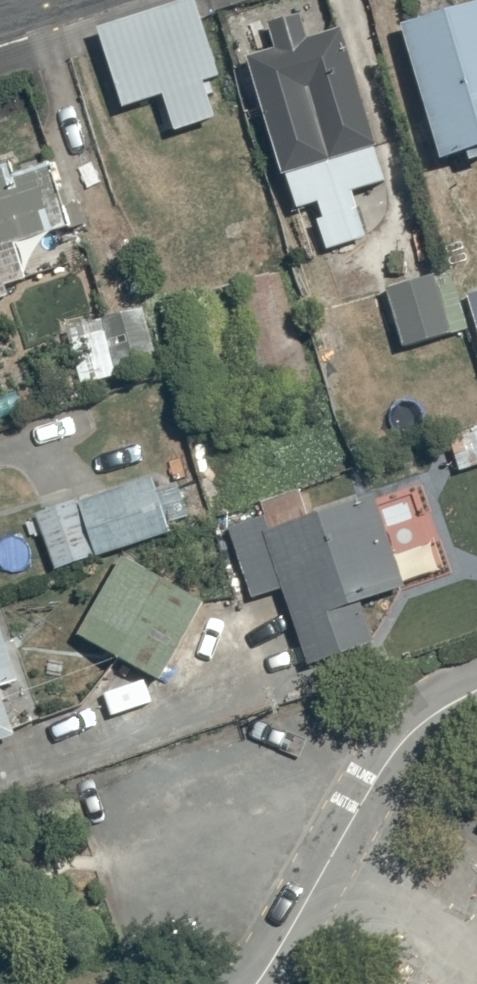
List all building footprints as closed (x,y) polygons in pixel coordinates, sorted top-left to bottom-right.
[(440,161),(466,152),(470,163),(476,160),(476,2),(400,25),(440,161)] [(231,88),(204,8),(105,40),(132,119),(172,106),(184,142),(223,129),(212,94),(231,88)] [(274,49),(247,57),(282,176),(285,175),(297,210),(317,203),(323,218),(316,221),(327,250),(367,238),(351,192),(387,181),(339,29),(307,40),(299,15),(268,25),(274,49)] [(68,226),(70,229),(83,224),(76,203),(64,207),(49,161),(13,173),(10,161),(0,164),(0,248),(68,226)] [(453,334),(434,276),(385,290),(404,348),(453,334)] [(141,369),(128,324),(69,340),(82,386),(141,369)] [(152,478),(78,502),(97,556),(170,532),(167,523),(188,517),(176,483),(156,490),(152,478)] [(307,666),(375,644),(360,603),(405,587),(374,496),(308,517),(299,489),(260,502),(265,516),(228,529),(252,599),(282,589),(307,666)] [(97,556),(76,500),(35,515),(56,572),(97,556)] [(160,681),(204,603),(122,556),(76,635),(160,681)] [(19,681),(0,626),(0,687),(19,681)] [(16,737),(0,696),(0,742),(16,737)]
